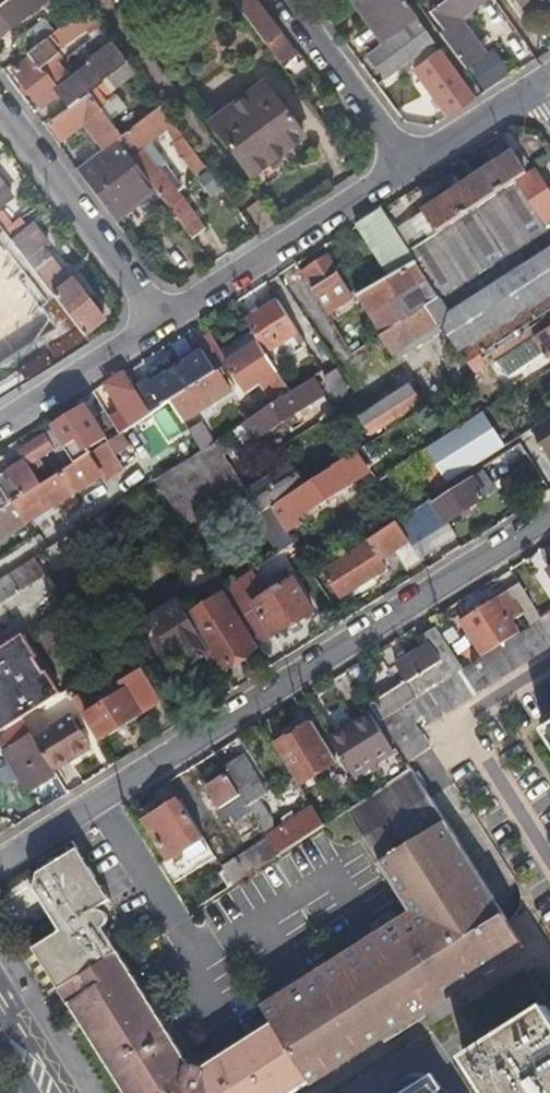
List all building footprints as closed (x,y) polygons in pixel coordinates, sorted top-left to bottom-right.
[(0,1),(0,31),(40,0),(2,0),(0,1)] [(242,16),(271,53),(285,42),(253,0),(230,0),(242,16)] [(381,41),(417,15),(406,0),(352,0),(381,41)] [(483,0),(440,0),(428,8),(442,28),(439,31),(470,69),(490,55),(459,17),(483,0)] [(381,41),(367,52),(385,77),(434,39),(417,15),(381,41)] [(14,40),(23,53),(26,51),(48,34),(39,21),(14,40)] [(48,34),(26,51),(30,55),(14,68),(40,104),(63,88),(61,85),(47,67),(56,60),(51,53),(58,48),(48,34)] [(63,88),(72,101),(103,77),(127,58),(113,40),(91,55),(94,59),(61,85),(63,88)] [(445,86),(459,106),(475,96),(440,47),(413,67),(423,80),(430,75),(441,90),(445,86)] [(72,101),(47,120),(61,138),(83,122),(91,133),(87,137),(97,150),(117,136),(120,133),(101,107),(107,103),(105,100),(115,92),(103,77),(72,101)] [(260,80),(208,119),(248,172),(302,133),(260,80)] [(185,159),(196,151),(160,102),(120,133),(117,136),(154,185),(184,225),(195,219),(166,180),(174,175),(162,161),(155,166),(140,144),(166,126),(176,139),(172,142),(185,159)] [(73,168),(111,217),(154,185),(117,136),(97,150),(77,166),(73,168)] [(512,153),(470,180),(484,201),(518,178),(526,173),(512,153)] [(484,201),(451,223),(464,243),(530,201),(544,222),(549,218),(549,194),(534,171),(519,181),(518,178),(484,201)] [(484,201),(470,180),(465,183),(462,179),(450,187),(453,192),(425,209),(439,231),(451,223),(484,201)] [(404,243),(382,207),(356,224),(390,278),(359,299),(381,335),(393,353),(438,325),(430,313),(426,306),(406,318),(396,303),(416,291),(426,306),(439,297),(422,271),(409,250),(404,243)] [(51,292),(81,331),(102,316),(72,274),(67,278),(41,244),(44,241),(30,223),(15,235),(19,240),(14,243),(51,292)] [(431,236),(409,250),(422,271),(464,243),(451,223),(439,231),(431,236)] [(507,253),(464,281),(469,288),(473,295),(448,311),(445,329),(474,372),(517,345),(535,333),(549,323),(549,225),(507,253)] [(427,229),(404,243),(409,250),(431,236),(427,229)] [(19,240),(15,235),(10,238),(14,243),(19,240)] [(354,292),(331,256),(302,273),(325,311),(354,292)] [(42,322),(5,275),(0,279),(0,341),(7,350),(42,322)] [(469,288),(464,281),(439,297),(426,306),(430,313),(469,288)] [(244,322),(251,332),(266,354),(299,334),(278,301),(244,322)] [(52,307),(40,318),(68,349),(80,338),(52,307)] [(535,333),(548,356),(549,354),(549,323),(535,333)] [(195,346),(200,354),(213,374),(216,373),(230,364),(249,392),(263,383),(276,402),(291,392),(266,354),(251,332),(222,350),(211,336),(195,346)] [(135,395),(148,416),(169,403),(213,374),(200,354),(135,395)] [(349,381),(340,368),(328,376),(331,403),(344,404),(349,381)] [(228,392),(216,373),(213,374),(169,403),(182,421),(228,392)] [(122,374),(102,386),(128,429),(148,416),(135,395),(122,374)] [(291,392),(276,402),(245,422),(257,440),(315,403),(318,408),(328,402),(313,377),(291,392)] [(370,433),(421,399),(410,382),(358,414),(370,433)] [(85,409),(53,429),(54,431),(75,463),(91,453),(88,448),(104,438),(85,409)] [(531,427),(534,431),(549,422),(549,415),(531,427)] [(534,431),(547,450),(549,448),(549,422),(534,431)] [(271,469),(243,486),(259,511),(270,503),(350,452),(334,428),(271,469)] [(475,462),(453,428),(441,435),(463,471),(476,463),(475,462)] [(75,463),(54,431),(22,452),(27,460),(10,471),(25,495),(75,463)] [(125,445),(119,434),(107,442),(114,452),(125,445)] [(107,442),(91,453),(75,463),(25,495),(13,503),(26,522),(98,476),(101,479),(123,466),(114,452),(107,442)] [(215,442),(201,450),(156,479),(185,524),(243,486),(215,442)] [(356,448),(350,452),(270,503),(285,528),(298,520),(296,516),(369,469),(356,448)] [(0,477),(0,485),(12,504),(13,503),(25,495),(10,471),(0,477)] [(479,474),(472,478),(485,498),(492,493),(479,474)] [(447,494),(411,517),(424,538),(485,498),(472,478),(447,494)] [(12,504),(0,485),(0,511),(12,504)] [(26,522),(13,503),(12,504),(0,511),(0,539),(26,522)] [(279,550),(293,541),(285,528),(270,503),(259,511),(256,513),(279,550)] [(411,517),(408,512),(395,520),(412,545),(424,538),(411,517)] [(406,570),(421,560),(412,545),(395,520),(323,565),(340,593),(374,572),(369,566),(393,552),(406,570)] [(242,617),(258,643),(315,607),(295,575),(252,602),(256,608),(242,617)] [(460,618),(483,654),(521,630),(515,619),(536,606),(520,580),(460,618)] [(222,665),(256,644),(233,608),(201,628),(179,595),(143,619),(168,658),(185,646),(188,644),(201,644),(205,650),(211,647),(222,665)] [(542,616),(521,630),(483,654),(463,666),(442,680),(408,702),(382,719),(410,761),(434,746),(417,721),(427,715),(431,721),(549,645),(549,611),(542,616)] [(442,680),(463,666),(436,624),(424,631),(431,641),(398,662),(409,680),(398,688),(408,702),(442,680)] [(19,716),(37,705),(58,691),(20,633),(0,646),(0,729),(19,716)] [(193,658),(205,650),(201,644),(188,644),(185,646),(193,658)] [(102,737),(162,699),(142,666),(121,680),(124,685),(85,710),(102,737)] [(19,716),(32,735),(53,768),(90,744),(69,712),(50,724),(37,705),(19,716)] [(372,709),(331,735),(355,773),(396,748),(372,709)] [(276,744),(301,782),(337,758),(313,720),(276,744)] [(28,791),(56,773),(53,768),(32,735),(6,752),(28,791)] [(281,851),(326,822),(315,804),(279,827),(259,797),(267,791),(244,753),(224,765),(230,774),(253,808),(269,833),(281,851)] [(415,769),(410,768),(369,794),(345,810),(368,847),(436,804),(415,769)] [(236,820),(253,808),(230,774),(209,787),(221,806),(225,804),(236,820)] [(163,863),(176,885),(219,856),(182,798),(148,820),(171,858),(163,863)] [(460,842),(436,804),(368,847),(392,886),(460,842)] [(263,863),(273,856),(281,851),(269,833),(223,862),(235,881),(263,863)] [(127,1092),(290,1092),(307,1082),(270,1023),(205,1065),(198,1064),(192,1063),(170,1029),(147,991),(124,954),(106,926),(109,922),(111,916),(109,910),(99,907),(113,898),(76,838),(44,859),(37,886),(65,929),(36,948),(65,993),(88,1030),(111,1067),(127,1092)] [(484,881),(460,842),(392,886),(409,912),(276,996),(271,1016),(298,1000),(418,923),(484,881)] [(270,1023),(307,1082),(387,1032),(385,1028),(450,986),(453,990),(480,973),(483,974),(492,968),(491,966),(518,949),(521,941),(484,881),(418,923),(298,1000),(271,1016),(268,1019),(270,1023)] [(547,1007),(466,1057),(489,1092),(549,1092),(549,1011),(547,1007)]
